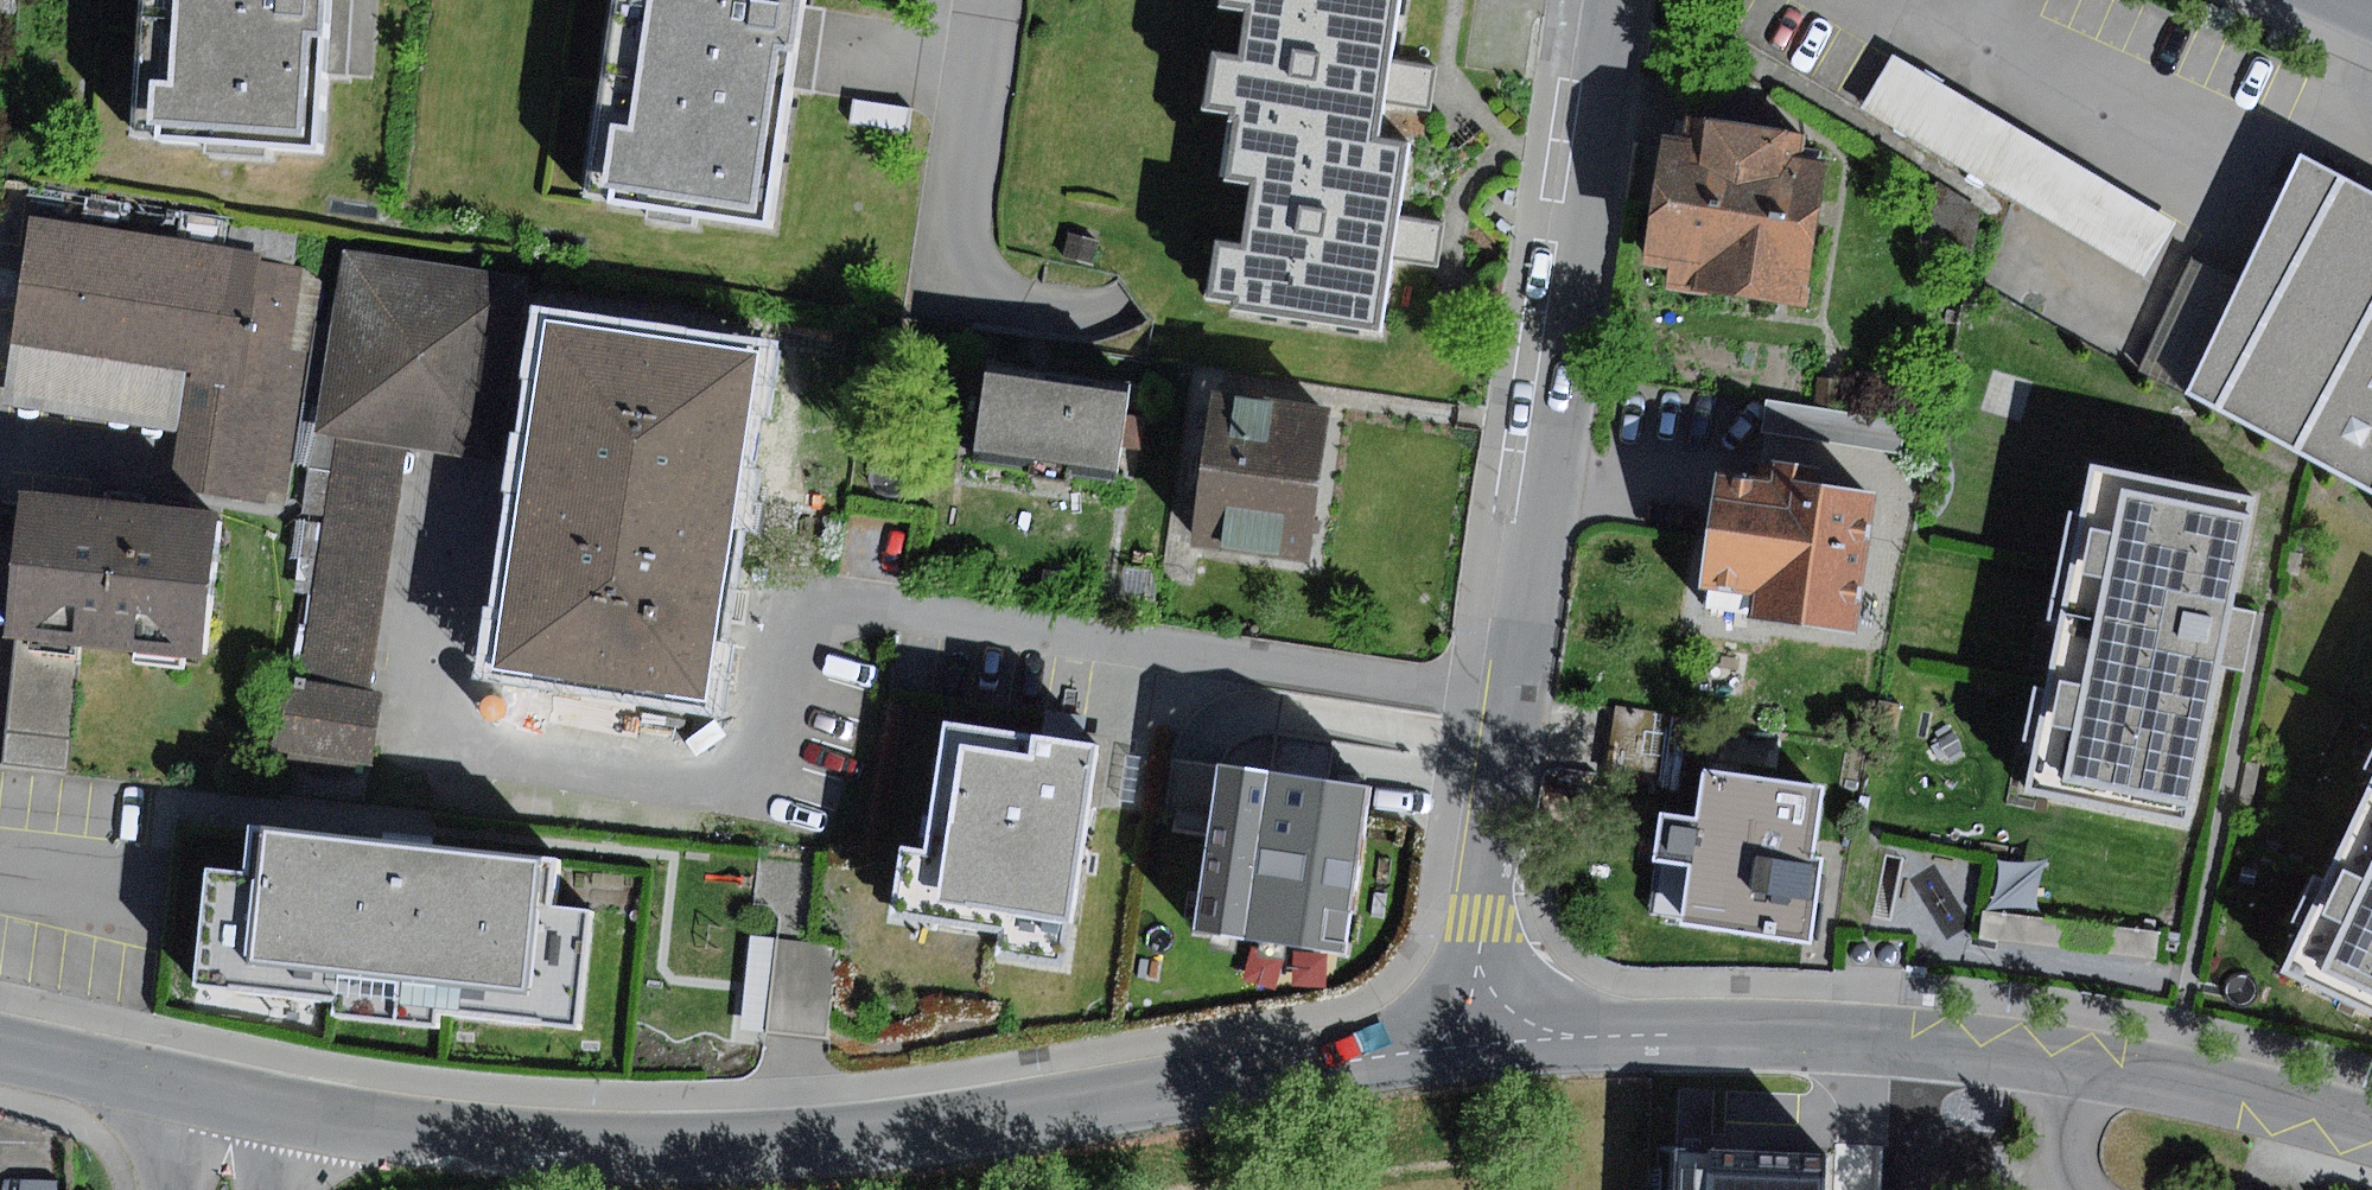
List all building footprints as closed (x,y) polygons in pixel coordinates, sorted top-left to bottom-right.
[(132,136),(208,141),(207,155),(267,159),(268,143),(318,147),(326,29),(328,0),(141,0),(132,136)] [(587,200),(650,209),(649,219),(695,226),(697,215),(769,225),(795,43),(801,0),(615,0),(587,200)] [(1401,0),(1224,0),(1223,5),(1251,9),(1245,60),(1215,56),(1208,110),(1239,114),(1236,123),(1382,142),(1387,103),(1390,83),(1393,62),(1401,0)] [(1896,55),(1864,109),(2148,277),(2180,223),(1896,55)] [(1435,67),(1393,62),(1390,83),(1387,103),(1429,109),(1435,67)] [(853,100),(850,123),(907,131),(911,108),(853,100)] [(1671,288),(1811,308),(1832,161),(1809,157),(1812,135),(1687,117),(1683,141),(1666,139),(1648,261),(1674,265),(1671,288)] [(1234,312),(1387,332),(1396,258),(1399,238),(1402,218),(1411,146),(1382,142),(1236,123),(1228,182),(1254,185),(1245,247),(1219,244),(1212,300),(1233,303),(1234,312)] [(2185,395),(2371,494),(2371,192),(2302,156),(2185,395)] [(1914,217),(1986,256),(1999,220),(1934,181),(1914,217)] [(1987,281),(2008,290),(2035,223),(2013,215),(1987,281)] [(1442,224),(1402,218),(1399,238),(1396,258),(1437,264),(1442,224)] [(307,268),(39,224),(21,334),(199,363),(187,431),(179,482),(261,495),(263,485),(291,490),(324,283),(307,268)] [(1072,232),(1066,252),(1093,260),(1099,239),(1072,232)] [(526,279),(341,254),(316,436),(341,440),(410,449),(501,462),(526,279)] [(708,699),(760,353),(550,322),(498,667),(708,699)] [(199,363),(21,334),(10,401),(187,431),(199,363)] [(977,462),(1117,480),(1130,380),(990,362),(977,462)] [(1211,390),(1192,545),(1310,560),(1329,405),(1211,390)] [(1768,399),(1763,429),(1901,451),(1905,422),(1768,399)] [(305,681),(373,691),(410,449),(341,440),(305,681)] [(1752,617),(1858,633),(1879,495),(1823,486),(1826,469),(1761,459),(1758,478),(1721,472),(1704,584),(1755,592),(1752,617)] [(2232,635),(2260,500),(2102,468),(2035,789),(2193,821),(2232,635)] [(223,515),(26,494),(11,637),(17,637),(81,645),(208,657),(223,515)] [(1123,567),(1117,601),(1152,607),(1158,573),(1123,567)] [(81,645),(17,637),(2,761),(66,769),(81,645)] [(303,688),(282,685),(273,746),(374,761),(385,693),(373,691),(305,681),(303,688)] [(1673,713),(1613,705),(1603,781),(1663,789),(1673,713)] [(1047,714),(1042,741),(1083,747),(1088,721),(1047,714)] [(1009,953),(1060,962),(1095,749),(1083,747),(1042,741),(955,726),(934,855),(906,850),(895,915),(1012,934),(1009,953)] [(1212,818),(1220,766),(1197,763),(1171,759),(1164,811),(1212,818)] [(2247,760),(2238,802),(2252,805),(2261,763),(2247,760)] [(1212,818),(1195,934),(1351,956),(1375,789),(1220,766),(1212,818)] [(1815,856),(1826,786),(1703,767),(1695,820),(1665,815),(1659,859),(1693,865),(1684,925),(1816,945),(1829,858),(1815,856)] [(2287,968),(2371,1008),(2371,788),(2287,968)] [(444,1012),(577,1027),(590,913),(551,909),(556,864),(409,848),(258,831),(253,881),(208,876),(196,985),(336,1001),(334,1017),(442,1029),(444,1012)] [(2160,932),(1988,912),(1985,939),(2157,959),(2160,932)] [(838,945),(751,937),(743,1029),(801,1033),(829,1037),(838,945)] [(1675,1151),(1674,1189),(1831,1189),(1832,1156),(1675,1151)]
